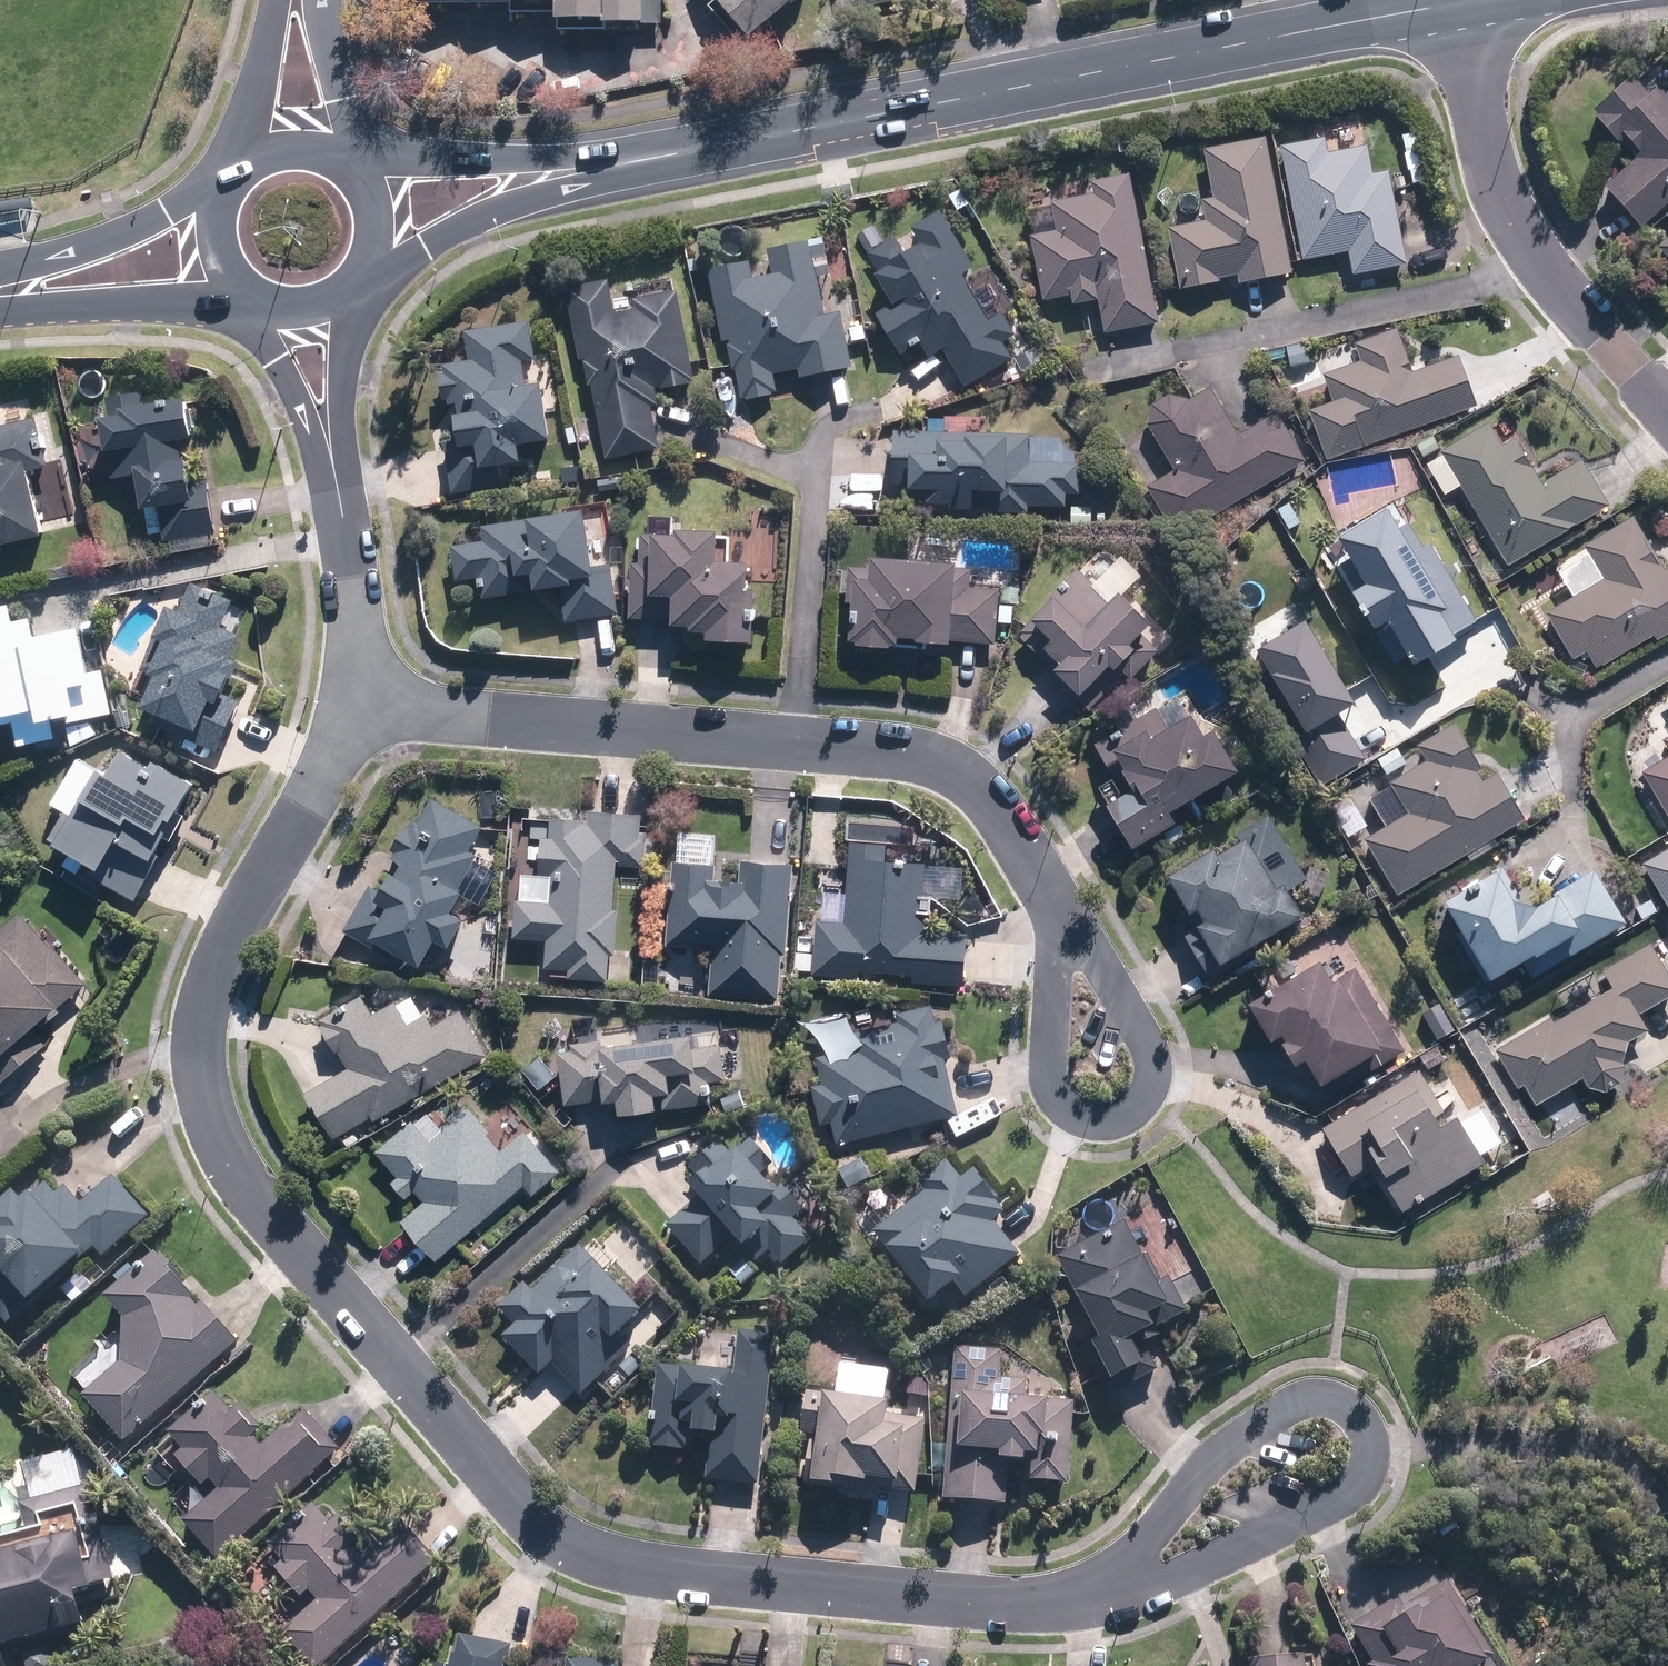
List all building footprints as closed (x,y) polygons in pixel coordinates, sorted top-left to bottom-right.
[(567,19),(616,19),(616,21),(668,21),(668,0),(567,0),(567,19)] [(716,7),(746,45),(804,0),(725,0),(716,7)] [(847,13),(906,3),(905,0),(845,0),(847,13)] [(1644,224),(1667,203),(1667,80),(1652,62),(1602,105),(1645,155),(1610,184),(1644,224)] [(1325,134),(1286,142),(1309,259),(1351,251),(1356,275),(1413,264),(1394,169),(1375,173),(1369,139),(1327,148),(1325,134)] [(1298,269),(1271,135),(1211,147),(1221,194),(1204,197),(1209,220),(1172,227),(1185,292),(1298,269)] [(1156,319),(1134,167),(1091,174),(1094,195),(1051,201),(1055,228),(1032,231),(1042,293),(1078,288),(1080,301),(1103,297),(1107,327),(1156,319)] [(1023,352),(941,204),(868,245),(898,299),(873,313),(896,354),(922,339),(932,357),(945,349),(965,385),(1023,352)] [(1659,243),(1667,253),(1667,235),(1659,243)] [(756,257),(716,264),(743,399),(783,391),(780,376),(805,371),(806,375),(857,365),(846,311),(830,314),(815,240),(771,249),(776,276),(760,279),(756,257)] [(612,282),(572,289),(588,383),(597,382),(610,457),(660,449),(653,406),(665,404),(662,385),(697,380),(683,294),(616,305),(612,282)] [(559,438),(554,380),(534,382),(532,363),(544,361),(540,318),(474,325),(477,360),(447,363),(450,403),(469,401),(474,454),(450,456),(454,490),(493,487),(491,466),(536,462),(534,441),(559,438)] [(1309,410),(1325,455),(1478,400),(1460,350),(1416,366),(1401,322),(1354,339),(1361,357),(1327,370),(1337,399),(1309,410)] [(1127,450),(1177,527),(1302,450),(1277,409),(1241,431),(1213,386),(1199,395),(1198,394),(1196,393),(1194,392),(1192,391),(1191,391),(1189,390),(1187,390),(1185,390),(1183,390),(1181,390),(1179,390),(1177,390),(1176,391),(1174,391),(1172,392),(1170,393),(1169,394),(1167,395),(1165,396),(1164,397),(1163,398),(1161,399),(1160,401),(1159,402),(1158,404),(1157,406),(1156,407),(1155,409),(1155,411),(1154,413),(1154,415),(1154,416),(1154,418),(1153,420),(1154,422),(1158,429),(1127,450)] [(116,410),(107,411),(115,479),(142,475),(150,535),(218,526),(212,479),(204,481),(198,436),(203,435),(198,397),(153,403),(151,390),(114,394),(116,410)] [(53,535),(36,464),(51,461),(41,417),(8,425),(6,413),(0,415),(0,547),(53,535)] [(1486,418),(1439,450),(1514,563),(1612,499),(1583,455),(1546,479),(1517,435),(1504,444),(1486,418)] [(1070,433),(901,427),(899,483),(935,484),(934,507),(1030,510),(1031,502),(1070,504),(1071,490),(1086,490),(1087,460),(1070,459),(1070,433)] [(1303,524),(1288,502),(1268,515),(1282,538),(1303,524)] [(600,509),(487,523),(489,542),(454,546),(459,584),(480,581),(482,597),(565,587),(569,618),(624,611),(617,555),(606,556),(600,509)] [(1601,664),(1656,630),(1662,640),(1667,636),(1667,562),(1637,510),(1586,541),(1604,572),(1547,607),(1580,662),(1595,653),(1601,664)] [(1365,524),(1293,563),(1355,677),(1434,634),(1456,674),(1519,639),(1465,540),(1395,579),(1365,524)] [(680,538),(640,535),(634,616),(704,621),(703,630),(719,632),(718,641),(756,644),(762,562),(730,560),(732,531),(681,527),(680,538)] [(944,538),(879,534),(877,565),(854,564),(852,597),(863,597),(861,637),(999,645),(1003,586),(963,584),(965,556),(943,555),(944,538)] [(1083,560),(1020,626),(1086,687),(1113,658),(1135,678),(1163,648),(1142,629),(1160,610),(1135,586),(1151,569),(1130,549),(1102,578),(1083,560)] [(235,602),(192,582),(148,682),(166,690),(146,737),(216,768),(236,722),(224,717),(248,663),(234,657),(244,635),(224,627),(235,602)] [(0,606),(0,721),(21,716),(28,744),(66,735),(65,731),(118,718),(95,626),(45,638),(41,622),(22,627),(16,602),(0,606)] [(1162,703),(1101,737),(1130,788),(1111,799),(1138,847),(1180,823),(1171,805),(1245,763),(1211,703),(1174,724),(1162,703)] [(1359,841),(1394,898),(1531,814),(1502,768),(1493,774),(1460,720),(1419,746),(1428,760),(1377,791),(1395,819),(1359,841)] [(138,902),(204,782),(136,744),(117,777),(83,758),(58,803),(71,810),(57,836),(115,868),(106,884),(138,902)] [(1667,799),(1667,755),(1649,765),(1667,799)] [(495,827),(436,790),(395,857),(405,863),(391,886),(382,880),(349,933),(379,951),(385,942),(421,965),(442,932),(464,946),(506,878),(475,858),(495,827)] [(619,952),(622,859),(649,860),(651,806),(598,805),(597,823),(581,822),(581,815),(557,815),(556,832),(544,832),(542,899),(520,898),(519,939),(549,940),(548,966),(575,966),(574,983),(610,984),(611,952),(619,952)] [(1305,916),(1260,832),(1183,873),(1206,918),(1187,928),(1208,968),(1305,916)] [(847,919),(819,918),(817,975),(870,977),(870,967),(914,969),(914,986),(964,988),(967,930),(921,928),(924,857),(872,855),(872,841),(850,840),(847,919)] [(1642,862),(1667,907),(1667,848),(1642,862)] [(786,997),(794,860),(742,857),(741,876),(719,875),(721,855),(676,852),(670,944),(714,946),(711,992),(786,997)] [(1505,865),(1450,896),(1495,975),(1522,959),(1533,978),(1631,923),(1600,869),(1530,909),(1505,865)] [(5,1086),(45,1049),(34,1037),(90,985),(23,913),(0,935),(0,1081),(5,1086)] [(1500,1041),(1524,1087),(1531,1083),(1540,1099),(1587,1073),(1588,1075),(1590,1077),(1591,1079),(1593,1080),(1595,1081),(1597,1082),(1599,1083),(1601,1084),(1603,1085),(1605,1085),(1607,1085),(1609,1085),(1612,1085),(1614,1085),(1616,1084),(1618,1083),(1620,1082),(1622,1081),(1623,1080),(1625,1078),(1627,1076),(1628,1075),(1629,1073),(1630,1071),(1631,1069),(1631,1067),(1632,1064),(1632,1062),(1632,1060),(1632,1058),(1631,1056),(1631,1054),(1630,1051),(1629,1049),(1628,1048),(1623,1040),(1652,1024),(1646,1013),(1667,1001),(1667,962),(1658,944),(1608,971),(1613,979),(1500,1041)] [(1411,1048),(1361,959),(1341,971),(1330,949),(1253,992),(1291,1060),(1310,1049),(1325,1077),(1365,1055),(1373,1069),(1411,1048)] [(310,1091),(340,1140),(487,1051),(461,1008),(433,1026),(414,994),(378,1017),(363,993),(323,1018),(352,1065),(310,1091)] [(838,1118),(843,1139),(962,1110),(936,1001),(819,1029),(830,1076),(812,1080),(822,1122),(838,1118)] [(725,1033),(564,1047),(569,1103),(625,1098),(625,1106),(710,1099),(708,1082),(729,1080),(725,1033)] [(1405,1208),(1509,1144),(1484,1103),(1467,1114),(1447,1082),(1435,1089),(1419,1063),(1326,1120),(1356,1168),(1374,1157),(1405,1208)] [(407,1222),(439,1260),(522,1189),(534,1203),(569,1173),(528,1126),(504,1146),(468,1103),(447,1121),(435,1106),(381,1151),(402,1175),(394,1182),(409,1200),(421,1190),(431,1202),(407,1222)] [(727,1141),(691,1169),(709,1193),(667,1226),(700,1268),(742,1235),(774,1277),(820,1241),(767,1172),(777,1164),(756,1137),(736,1153),(727,1141)] [(917,1182),(926,1192),(873,1239),(932,1305),(956,1283),(971,1300),(1025,1251),(997,1220),(1011,1207),(973,1165),(964,1174),(947,1155),(917,1182)] [(5,1323),(99,1246),(107,1256),(155,1217),(121,1176),(88,1203),(72,1183),(59,1193),(52,1185),(29,1204),(25,1199),(0,1219),(0,1317),(5,1323)] [(1130,1219),(1055,1260),(1126,1387),(1160,1369),(1143,1338),(1193,1311),(1161,1251),(1151,1256),(1130,1219)] [(652,1314),(582,1242),(538,1286),(530,1278),(505,1303),(523,1321),(507,1336),(545,1375),(560,1360),(588,1388),(635,1343),(628,1337),(652,1314)] [(761,1276),(736,1244),(719,1257),(744,1289),(761,1276)] [(237,1341),(162,1251),(110,1295),(131,1318),(128,1360),(93,1389),(129,1431),(237,1341)] [(760,1482),(777,1331),(747,1327),(743,1367),(661,1358),(652,1442),(696,1447),(697,1431),(715,1433),(710,1477),(760,1482)] [(1005,1353),(953,1351),(947,1497),(1015,1500),(1017,1461),(1039,1462),(1038,1476),(1070,1477),(1073,1400),(1049,1399),(1050,1377),(1004,1375),(1005,1353)] [(815,1435),(811,1485),(920,1494),(927,1413),(893,1410),(896,1366),(842,1361),(839,1394),(806,1391),(802,1434),(815,1435)] [(177,1432),(181,1436),(163,1453),(177,1469),(154,1489),(167,1504),(172,1499),(190,1520),(188,1522),(219,1557),(342,1447),(310,1411),(270,1446),(260,1435),(266,1430),(243,1405),(240,1408),(224,1390),(177,1432)] [(94,1481),(23,1498),(30,1528),(0,1535),(0,1665),(10,1665),(5,1642),(99,1620),(91,1588),(118,1581),(94,1481)] [(438,1556),(408,1525),(367,1567),(352,1551),(363,1540),(328,1506),(305,1529),(297,1521),(274,1544),(288,1558),(281,1565),(309,1594),(315,1588),(326,1598),(291,1634),(323,1665),(330,1665),(438,1556)] [(1346,1632),(1368,1665),(1479,1665),(1478,1665),(1494,1655),(1446,1580),(1408,1605),(1402,1596),(1346,1632)] [(512,1641),(460,1633),(456,1657),(443,1655),(441,1665),(508,1665),(512,1641)] [(1261,1651),(1262,1665),(1312,1665),(1311,1649),(1261,1651)]
